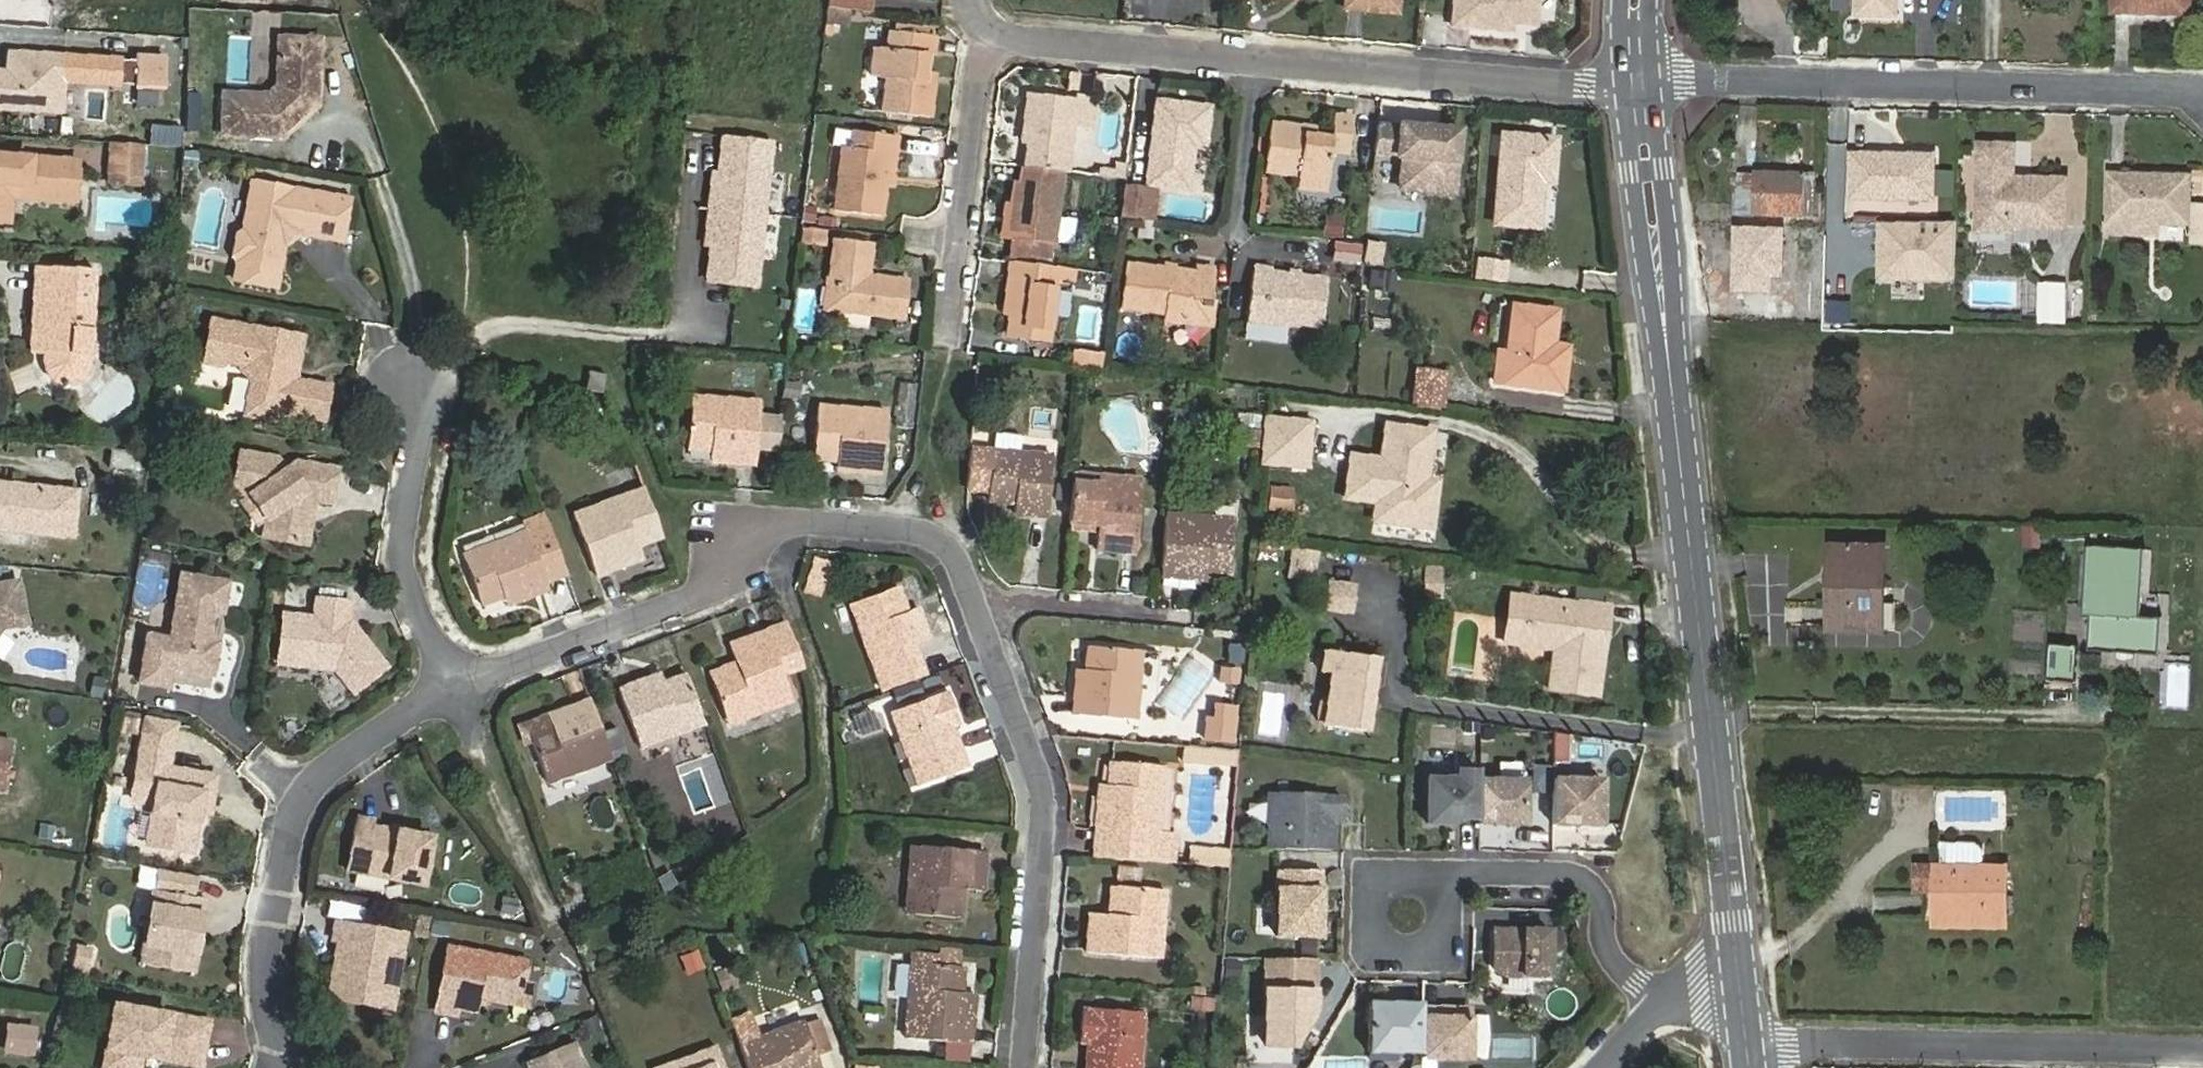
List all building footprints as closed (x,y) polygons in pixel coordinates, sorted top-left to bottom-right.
[(827,7),(849,10),(870,12),(872,0),(828,0),(827,7)] [(1345,7),(1367,9),(1367,6),(1391,8),(1392,0),(1346,0),(1345,7)] [(1451,25),(1503,29),(1505,21),(1512,22),(1535,24),(1538,0),(1453,0),(1451,25)] [(1857,13),(1896,14),(1896,0),(1858,0),(1857,13)] [(2190,0),(2113,0),(2113,12),(2189,14),(2190,0)] [(849,10),(827,7),(825,24),(847,26),(849,10)] [(1512,22),(1505,21),(1503,29),(1511,30),(1512,22)] [(933,82),(924,81),(925,73),(929,35),(891,31),(888,49),(875,48),(872,76),(887,77),(883,111),(929,117),(933,82)] [(267,95),(222,94),(221,135),(282,136),(317,105),(318,39),(278,38),(277,87),(267,95)] [(2,81),(0,81),(0,106),(60,109),(62,80),(119,84),(121,59),(10,54),(9,72),(3,72),(2,81)] [(135,85),(164,86),(164,58),(135,58),(135,85)] [(1068,73),(1066,92),(1076,93),(1077,74),(1068,73)] [(1025,167),(1062,171),(1067,171),(1073,127),(1092,129),(1096,97),(1077,95),(1077,98),(1028,93),(1024,129),(1029,130),(1025,167)] [(1157,101),(1147,185),(1187,189),(1193,148),(1204,148),(1209,108),(1157,101)] [(1348,154),(1352,117),(1334,115),(1331,138),(1303,135),(1303,127),(1270,123),(1264,171),(1298,176),(1296,188),(1326,192),(1330,152),(1348,154)] [(1377,156),(1399,158),(1397,191),(1462,196),(1467,125),(1379,119),(1377,156)] [(842,147),(834,209),(882,216),(892,136),(853,131),(850,148),(842,147)] [(1555,139),(1503,136),(1496,223),(1537,227),(1541,181),(1552,181),(1555,139)] [(761,217),(770,146),(720,140),(713,192),(708,191),(705,210),(761,217)] [(143,144),(110,143),(108,182),(141,183),(143,144)] [(2065,227),(2067,178),(2014,177),(2014,144),(1980,143),(1978,229),(2012,231),(2012,226),(2065,227)] [(1852,153),(1851,196),(1933,198),(1934,154),(1852,153)] [(10,221),(11,197),(75,200),(77,160),(0,156),(0,220),(10,221)] [(1025,167),(1022,166),(1020,182),(1014,182),(1008,238),(1009,238),(1019,239),(1052,243),(1053,243),(1062,171),(1025,167)] [(1805,175),(1806,173),(1755,171),(1754,173),(1738,173),(1737,212),(1815,215),(1817,175),(1805,175)] [(2189,222),(2189,176),(2110,174),(2110,232),(2157,233),(2158,221),(2189,222)] [(348,200),(252,181),(243,230),(237,233),(233,251),(238,258),(278,266),(284,237),(292,231),(339,240),(348,200)] [(1152,218),(1156,189),(1126,186),(1123,215),(1152,218)] [(2202,241),(2202,205),(2194,205),(2193,241),(2202,241)] [(806,208),(805,221),(814,223),(816,210),(806,208)] [(702,281),(751,288),(761,217),(705,210),(703,229),(708,229),(702,281)] [(1342,216),(1325,214),(1323,235),(1339,237),(1342,216)] [(1957,220),(1879,220),(1879,279),(1957,278),(1957,220)] [(820,231),(804,229),(803,241),(819,243),(820,231)] [(828,232),(820,231),(819,243),(827,244),(828,232)] [(1019,239),(1009,238),(1007,257),(1050,261),(1052,243),(1019,239)] [(835,239),(827,307),(904,318),(909,282),(868,276),(871,243),(835,239)] [(1330,259),(1361,263),(1363,243),(1333,240),(1330,259)] [(274,286),(278,266),(238,258),(234,277),(274,286)] [(1010,261),(1008,280),(1014,281),(1007,337),(1048,342),(1056,280),(1073,282),(1074,269),(1010,261)] [(1213,325),(1214,312),(1215,304),(1210,303),(1214,274),(1125,264),(1120,307),(1164,312),(1163,319),(1213,325)] [(33,297),(47,298),(45,351),(44,362),(45,367),(46,371),(49,376),(56,382),(63,384),(70,385),(75,384),(80,381),(84,378),(87,373),(89,366),(90,359),(95,271),(35,268),(33,297)] [(1369,291),(1395,293),(1396,271),(1371,269),(1369,291)] [(1252,271),(1247,320),(1286,325),(1287,322),(1321,326),(1327,279),(1252,271)] [(1824,315),(1825,278),(1784,276),(1783,314),(1824,315)] [(2041,284),(2040,321),(2063,322),(2064,284),(2041,284)] [(1853,300),(1827,298),(1826,321),(1852,322),(1853,300)] [(1496,380),(1527,384),(1528,376),(1549,379),(1548,387),(1563,389),(1567,357),(1552,355),(1557,311),(1514,306),(1509,350),(1500,349),(1496,380)] [(300,336),(209,319),(201,361),(218,365),(222,361),(238,364),(237,369),(249,378),(242,413),(284,421),(286,413),(321,419),(327,387),(292,380),(284,379),(288,362),(295,363),(300,336)] [(1249,324),(1248,337),(1285,340),(1285,327),(1249,324)] [(1073,347),(1071,363),(1102,367),(1104,351),(1073,347)] [(284,379),(292,380),(295,363),(288,362),(284,379)] [(1418,370),(1414,400),(1443,404),(1446,374),(1418,370)] [(588,371),(586,390),(603,392),(606,373),(588,371)] [(760,401),(691,396),(687,448),(721,452),(720,461),(755,464),(756,448),(757,438),(758,421),(760,401)] [(846,470),(881,473),(886,411),(817,406),(813,458),(847,461),(846,470)] [(1310,422),(1264,419),(1260,462),(1307,465),(1310,422)] [(782,423),(758,421),(757,438),(756,448),(780,450),(782,423)] [(1426,479),(1432,431),(1386,425),(1374,520),(1431,527),(1437,481),(1426,479)] [(1052,456),(970,448),(967,488),(989,490),(988,500),(1015,502),(1014,513),(1049,516),(1052,456)] [(294,468),(283,476),(273,465),(237,461),(233,501),(249,503),(268,525),(266,543),(309,548),(312,522),(306,521),(308,502),(314,502),(331,504),(335,472),(294,468)] [(1096,549),(1135,553),(1141,479),(1073,473),(1069,522),(1089,524),(1090,515),(1099,515),(1096,549)] [(5,484),(0,525),(0,528),(72,536),(76,492),(5,484)] [(1293,511),(1295,486),(1269,484),(1267,509),(1293,511)] [(625,551),(662,537),(644,487),(573,514),(596,575),(630,563),(625,551)] [(314,502),(308,502),(306,521),(312,522),(314,502)] [(538,559),(557,552),(542,512),(521,520),(526,532),(462,556),(481,604),(512,593),(515,602),(549,589),(538,559)] [(1166,514),(1160,575),(1196,578),(1197,569),(1230,571),(1234,519),(1166,514)] [(2020,525),(2009,525),(2009,541),(2020,541),(2020,525)] [(1874,589),(1884,589),(1884,545),(1831,545),(1830,630),(1874,630),(1874,589)] [(2087,615),(2093,616),(2091,651),(2159,655),(2161,615),(2140,613),(2144,550),(2091,547),(2087,615)] [(1425,566),(1423,588),(1442,590),(1445,568),(1425,566)] [(224,585),(175,578),(167,643),(144,640),(140,671),(170,675),(212,680),(216,646),(211,646),(215,618),(220,619),(224,585)] [(1356,614),(1358,581),(1335,580),(1333,613),(1356,614)] [(26,623),(18,582),(0,585),(0,628),(26,623)] [(850,604),(871,662),(929,640),(917,607),(908,611),(898,586),(850,604)] [(1556,648),(1551,688),(1597,694),(1602,653),(1591,651),(1596,619),(1560,614),(1562,603),(1543,600),(1542,610),(1532,609),(1533,599),(1512,596),(1509,617),(1528,619),(1525,644),(1556,648)] [(281,615),(278,663),(333,666),(352,689),(382,664),(345,618),(347,599),(313,598),(312,617),(281,615)] [(2017,609),(2013,672),(2045,674),(2048,611),(2017,609)] [(782,675),(803,668),(786,623),(729,645),(736,663),(709,673),(728,724),(792,700),(782,675)] [(1230,643),(1228,663),(1244,664),(1246,645),(1230,643)] [(2078,677),(2080,646),(2052,644),(2050,675),(2078,677)] [(1074,715),(1135,719),(1139,650),(1088,646),(1085,679),(1076,678),(1074,715)] [(1321,671),(1331,673),(1324,725),(1366,731),(1377,658),(1324,651),(1321,671)] [(876,674),(882,689),(909,680),(903,665),(876,674)] [(1220,668),(1219,684),(1235,685),(1236,669),(1220,668)] [(170,675),(140,671),(138,690),(168,694),(170,675)] [(640,748),(704,723),(685,674),(653,686),(650,677),(618,689),(640,748)] [(893,690),(897,703),(923,694),(918,681),(893,690)] [(946,691),(890,712),(918,786),(968,767),(963,754),(957,757),(946,730),(959,725),(946,691)] [(561,721),(529,733),(547,782),(612,758),(590,700),(558,712),(561,721)] [(1207,718),(1205,741),(1231,743),(1234,706),(1216,705),(1215,718),(1207,718)] [(875,709),(852,717),(860,738),(883,730),(875,709)] [(140,737),(142,723),(127,721),(125,734),(140,737)] [(146,845),(190,852),(198,810),(199,802),(210,804),(215,776),(166,767),(173,728),(143,723),(130,799),(153,803),(146,845)] [(1553,760),(1570,761),(1572,734),(1555,733),(1553,760)] [(4,790),(12,742),(0,740),(0,789),(4,790)] [(1098,794),(1093,857),(1173,863),(1175,833),(1158,832),(1162,766),(1111,762),(1108,794),(1098,794)] [(1451,823),(1456,817),(1479,817),(1479,779),(1479,769),(1458,770),(1458,778),(1427,778),(1428,823),(1451,823)] [(1602,777),(1553,777),(1553,823),(1602,823),(1602,777)] [(1479,779),(1479,817),(1479,822),(1526,822),(1526,779),(1479,779)] [(1322,795),(1268,795),(1268,849),(1333,850),(1333,822),(1329,817),(1329,811),(1343,811),(1343,798),(1322,798),(1322,795)] [(209,812),(210,804),(199,802),(198,810),(209,812)] [(1333,822),(1343,822),(1343,811),(1329,811),(1329,817),(1333,822)] [(354,818),(343,869),(424,887),(434,842),(371,828),(372,822),(354,818)] [(1943,840),(1943,865),(1984,866),(1984,840),(1943,840)] [(960,917),(963,889),(982,890),(985,851),(911,845),(906,913),(960,917)] [(1221,850),(1191,848),(1190,864),(1220,866),(1221,850)] [(2006,925),(2006,866),(1984,866),(1943,865),(1935,865),(1935,925),(2006,925)] [(1321,937),(1321,871),(1278,871),(1277,936),(1321,937)] [(1087,953),(1159,958),(1164,890),(1111,886),(1109,914),(1090,913),(1087,953)] [(195,899),(152,892),(146,928),(141,965),(192,973),(198,932),(190,931),(195,899)] [(203,900),(195,899),(190,931),(198,932),(203,900)] [(403,934),(334,922),(331,940),(336,941),(342,942),(340,955),(334,954),(326,997),(348,1001),(350,990),(369,993),(367,1004),(390,1008),(403,934)] [(1551,929),(1495,929),(1495,968),(1507,975),(1551,976),(1551,929)] [(336,941),(334,954),(340,955),(342,942),(336,941)] [(102,946),(81,942),(76,969),(98,973),(102,946)] [(527,961),(447,947),(436,1011),(454,1014),(455,1007),(473,1010),(476,996),(513,1002),(516,984),(519,982),(523,983),(527,961)] [(938,947),(937,953),(912,952),(905,1038),(947,1041),(969,1043),(971,1043),(973,1004),(961,1003),(963,967),(958,966),(959,949),(938,947)] [(682,955),(686,973),(703,969),(699,951),(682,955)] [(1267,958),(1267,1046),(1293,1046),(1308,1023),(1308,1012),(1315,1012),(1315,958),(1267,958)] [(516,984),(513,1002),(526,1005),(530,984),(523,983),(519,982),(516,984)] [(350,990),(348,1001),(367,1004),(369,993),(350,990)] [(1216,1010),(1216,997),(1191,998),(1192,1011),(1216,1010)] [(1423,1052),(1423,1007),(1423,1002),(1370,1001),(1369,1051),(1423,1052)] [(114,1005),(102,1067),(137,1067),(139,1054),(200,1065),(207,1022),(114,1005)] [(1423,1052),(1423,1057),(1470,1057),(1470,1007),(1423,1007),(1423,1052)] [(1099,1046),(1097,1067),(1086,1067),(1138,1067),(1142,1012),(1082,1008),(1079,1045),(1099,1046)] [(804,1021),(757,1039),(750,1018),(731,1025),(747,1067),(821,1067),(804,1021)] [(7,1050),(32,1053),(34,1029),(9,1026),(7,1050)] [(968,1056),(969,1043),(947,1041),(947,1054),(968,1056)] [(572,1046),(533,1062),(536,1067),(581,1067),(572,1046)] [(717,1047),(660,1067),(724,1067),(717,1047)]
